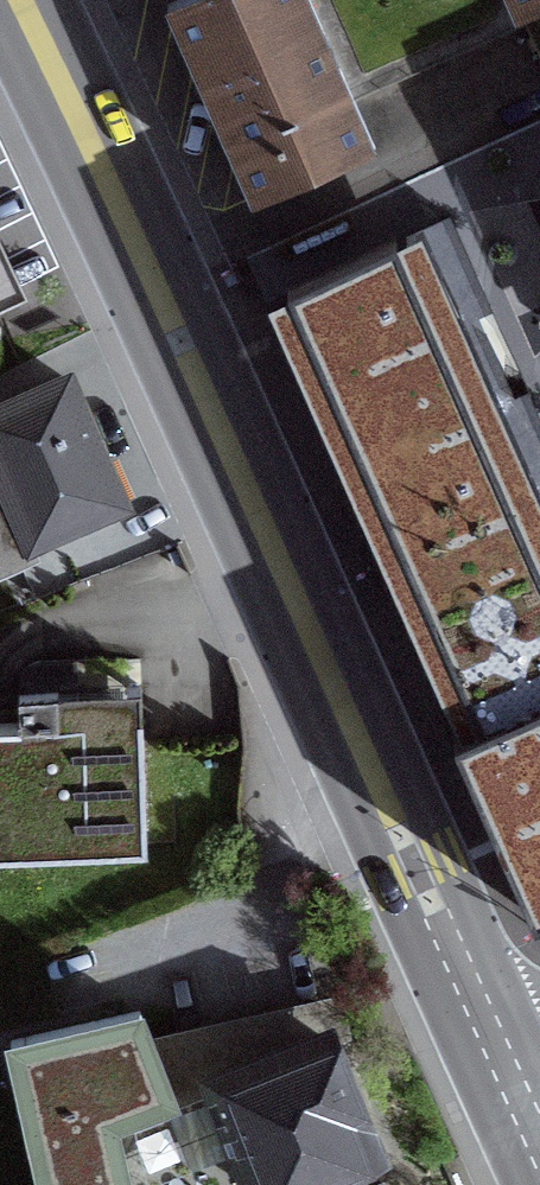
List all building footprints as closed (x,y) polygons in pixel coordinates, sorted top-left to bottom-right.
[(166,7),(251,201),(369,149),(348,103),(303,0),(183,0),(166,7)] [(348,103),(434,65),(520,28),(515,17),(507,0),(303,0),(348,103)] [(515,17),(539,6),(539,0),(507,0),(515,17)] [(452,211),(268,298),(401,606),(538,922),(539,921),(539,403),(452,211)] [(63,386),(29,401),(0,414),(0,561),(31,547),(29,543),(32,542),(30,537),(70,520),(72,524),(115,505),(63,386)] [(143,850),(138,720),(69,723),(55,723),(54,692),(15,693),(16,724),(0,725),(0,855),(143,850)] [(42,1184),(129,1184),(115,1120),(174,1096),(165,1077),(134,1011),(9,1039),(42,1184)] [(217,1082),(252,1184),(298,1184),(370,1157),(325,1040),(268,1062),(217,1082)]
